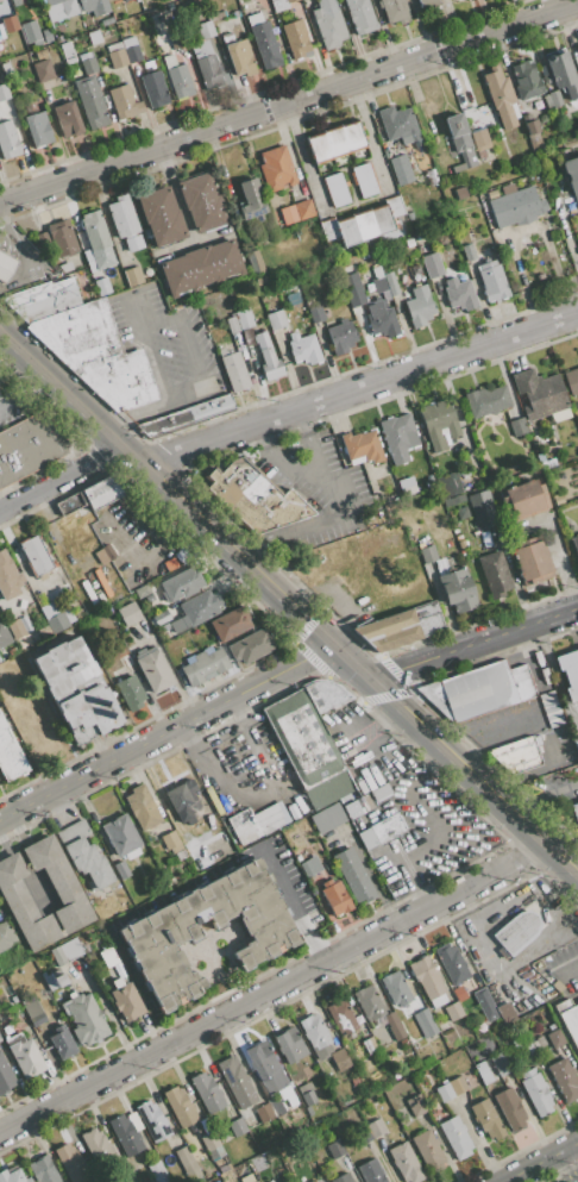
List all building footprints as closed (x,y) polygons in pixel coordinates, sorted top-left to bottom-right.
[(44,6),(61,0),(77,0),(81,13),(61,19),(62,20),(55,23),(54,21),(50,23),(44,6)] [(82,13),(78,0),(107,0),(108,5),(82,13)] [(276,14),(270,0),(286,0),(289,10),(276,14)] [(319,8),(316,0),(334,0),(347,38),(339,40),(340,45),(325,51),(310,11),(319,8)] [(357,36),(343,0),(369,0),(375,17),(373,18),(375,21),(377,21),(379,27),(357,36)] [(388,23),(379,0),(404,0),(411,20),(398,24),(397,19),(388,23)] [(420,11),(416,0),(439,0),(441,8),(435,11),(434,7),(420,11)] [(211,14),(225,10),(227,17),(213,21),(211,14)] [(231,12),(240,10),(243,15),(233,19),(231,12)] [(245,17),(259,11),(263,21),(268,20),(283,64),(265,70),(245,17)] [(1,19),(14,14),(19,29),(6,33),(1,19)] [(279,25),(300,18),(312,54),(293,61),(279,25)] [(21,24),(34,19),(42,43),(33,46),(32,43),(27,44),(24,33),(21,35),(20,29),(23,29),(21,24)] [(196,25),(211,20),(215,33),(201,38),(196,25)] [(40,30),(49,27),(52,42),(45,44),(40,30)] [(86,32),(98,27),(102,42),(92,45),(86,32)] [(221,35),(231,31),(234,40),(224,44),(221,35)] [(121,40),(133,36),(142,60),(130,64),(121,40)] [(172,50),(206,38),(211,51),(178,63),(172,50)] [(256,73),(245,76),(244,71),(234,75),(224,45),(244,38),(256,73)] [(58,44),(70,40),(77,61),(67,64),(58,44)] [(106,52),(122,48),(128,64),(113,70),(106,52)] [(566,48),(577,87),(577,96),(567,100),(564,87),(554,89),(544,55),(566,48)] [(77,55),(92,50),(99,70),(86,75),(77,55)] [(195,60),(215,52),(226,82),(206,89),(195,60)] [(162,57),(172,54),(176,64),(165,68),(162,57)] [(32,63),(46,57),(55,79),(39,83),(32,63)] [(0,63),(10,60),(14,74),(5,76),(0,63)] [(520,100),(515,86),(516,86),(510,65),(527,60),(529,68),(534,67),(538,79),(539,79),(544,92),(520,100)] [(165,69),(184,62),(195,94),(177,101),(165,69)] [(482,75),(490,73),(488,67),(497,63),(502,79),(507,76),(515,102),(520,118),(515,119),(517,126),(502,131),(495,110),(492,110),(482,75)] [(139,76),(158,69),(170,105),(151,111),(139,76)] [(73,81),(93,74),(111,123),(90,130),(73,81)] [(11,98),(0,101),(0,84),(6,82),(11,98)] [(107,90),(126,83),(133,104),(140,100),(145,112),(119,121),(107,90)] [(542,95),(558,90),(561,102),(547,108),(542,95)] [(52,107),(73,100),(83,132),(64,139),(52,107)] [(377,110),(391,105),(394,112),(410,107),(420,138),(402,144),(400,137),(387,140),(377,110)] [(23,117),(43,110),(54,140),(34,148),(23,117)] [(442,118),(460,112),(477,165),(453,174),(451,167),(463,163),(459,152),(454,154),(442,118)] [(4,161),(0,151),(0,122),(11,118),(23,154),(4,161)] [(306,139),(322,133),(322,131),(357,119),(366,146),(313,164),(306,139)] [(535,119),(539,132),(529,136),(524,123),(535,119)] [(470,132),(485,127),(491,148),(484,150),(486,156),(478,158),(470,132)] [(258,164),(263,163),(260,152),(284,144),(297,183),(266,193),(258,164)] [(388,158),(404,154),(414,181),(396,187),(388,158)] [(560,162),(577,156),(577,209),(576,209),(560,162)] [(351,168),(369,162),(378,192),(360,198),(351,168)] [(422,173),(433,169),(438,183),(427,187),(422,173)] [(175,182),(209,171),(218,198),(219,196),(228,224),(195,234),(187,209),(184,211),(175,182)] [(321,177),(340,171),(350,202),(331,208),(321,177)] [(238,182),(256,177),(266,211),(239,220),(235,207),(245,205),(238,182)] [(136,196),(168,186),(175,208),(177,207),(187,237),(155,248),(146,224),(144,225),(136,196)] [(454,189),(463,186),(467,198),(458,201),(454,189)] [(485,193),(496,189),(498,196),(533,186),(538,201),(545,199),(548,211),(496,227),(485,193)] [(106,205),(115,202),(114,198),(128,193),(140,231),(134,232),(136,237),(126,240),(124,236),(117,238),(106,205)] [(387,206),(384,199),(398,195),(404,214),(391,219),(387,206)] [(278,209),(310,199),(315,214),(283,225),(278,209)] [(404,207),(410,205),(415,218),(409,220),(404,207)] [(370,211),(387,206),(391,219),(395,230),(377,236),(370,211)] [(117,262),(94,269),(78,219),(81,219),(80,214),(99,208),(117,262)] [(351,217),(350,214),(369,208),(370,211),(377,236),(359,242),(351,217)] [(319,221),(332,217),(338,237),(325,240),(319,221)] [(334,223),(351,217),(359,242),(343,246),(334,223)] [(78,251),(57,258),(46,225),(52,223),(54,227),(61,226),(59,220),(68,218),(78,251)] [(36,234),(45,231),(50,245),(40,249),(36,234)] [(414,233),(421,231),(423,240),(416,242),(414,233)] [(436,234),(444,232),(447,242),(440,244),(436,234)] [(404,238),(411,236),(414,244),(408,246),(404,238)] [(157,263),(182,255),(182,252),(208,244),(208,246),(234,238),(246,275),(213,286),(211,282),(200,286),(201,289),(169,300),(157,263)] [(460,246),(472,243),(477,258),(465,262),(460,246)] [(244,250),(256,246),(264,270),(252,275),(244,250)] [(5,284),(0,282),(0,250),(18,259),(5,284)] [(420,257),(436,251),(444,275),(427,280),(420,257)] [(484,289),(482,290),(485,302),(509,294),(498,264),(496,264),(495,259),(476,267),(484,289)] [(57,264),(70,261),(73,270),(59,274),(57,264)] [(408,265),(417,263),(421,273),(410,275),(408,265)] [(121,270),(139,264),(145,282),(127,288),(121,270)] [(370,279),(373,277),(371,267),(378,264),(387,290),(375,294),(370,279)] [(340,275),(356,270),(366,302),(350,307),(340,275)] [(391,271),(400,294),(391,296),(383,274),(391,271)] [(444,276),(447,287),(444,288),(451,307),(461,304),(464,311),(477,307),(466,273),(454,276),(453,273),(444,276)] [(1,296),(71,274),(81,304),(26,324),(1,296)] [(93,280),(107,275),(113,292),(99,296),(93,280)] [(253,279),(265,275),(269,283),(257,288),(253,279)] [(78,281),(86,279),(89,288),(82,290),(78,281)] [(426,284),(435,313),(431,315),(432,319),(425,321),(426,325),(413,330),(403,301),(414,299),(410,289),(426,284)] [(283,293),(297,288),(301,302),(288,307),(283,293)] [(118,412),(159,398),(140,349),(124,355),(103,298),(27,324),(118,412)] [(391,307),(400,334),(388,338),(385,333),(371,337),(365,314),(369,313),(365,304),(381,299),(383,309),(391,307)] [(307,307),(320,304),(326,320),(313,324),(307,307)] [(235,312),(249,308),(255,325),(241,330),(235,312)] [(264,314),(279,309),(285,327),(270,332),(264,314)] [(225,318),(234,315),(240,331),(231,334),(225,318)] [(326,329),(334,355),(346,351),(346,348),(353,345),(352,342),(356,340),(350,320),(346,321),(345,318),(339,320),(340,324),(326,329)] [(253,334),(263,364),(260,365),(265,381),(283,375),(278,361),(276,362),(265,331),(253,334)] [(313,333),(321,361),(309,364),(307,357),(293,362),(287,343),(290,342),(288,334),(296,331),(299,338),(313,333)] [(216,349),(225,346),(226,352),(219,355),(216,349)] [(220,357),(231,393),(250,386),(238,351),(220,357)] [(563,373),(577,367),(577,393),(570,395),(563,373)] [(558,374),(568,407),(526,420),(522,407),(529,405),(524,392),(517,394),(511,375),(533,368),(535,376),(541,375),(542,379),(558,374)] [(464,393),(485,386),(488,390),(504,386),(510,406),(498,409),(500,412),(491,415),(490,412),(472,418),(464,393)] [(136,425),(147,437),(234,407),(228,393),(136,425)] [(417,407),(427,405),(426,402),(433,400),(434,402),(448,398),(460,434),(453,437),(454,442),(446,445),(448,450),(433,455),(417,407)] [(84,444),(0,487),(0,431),(44,407),(84,444)] [(551,414),(568,408),(572,417),(553,423),(551,414)] [(378,421),(385,419),(384,417),(392,414),(392,417),(408,412),(419,445),(404,450),(408,462),(392,467),(378,421)] [(508,421),(523,417),(528,432),(514,437),(508,421)] [(338,434),(348,432),(350,436),(359,432),(359,434),(373,430),(383,459),(372,463),(371,459),(365,461),(365,459),(350,465),(348,461),(347,462),(338,434)] [(536,454),(544,451),(548,467),(541,468),(536,454)] [(209,487),(215,481),(209,476),(215,470),(219,474),(232,461),(237,459),(282,500),(290,490),(315,513),(258,534),(209,487)] [(440,475),(454,470),(461,492),(447,496),(440,475)] [(80,490),(117,471),(127,492),(90,511),(80,490)] [(570,476),(577,473),(577,485),(573,487),(570,476)] [(397,481),(411,475),(417,492),(402,498),(397,481)] [(503,489),(535,479),(538,484),(542,483),(549,506),(513,519),(509,506),(504,508),(501,496),(505,495),(503,489)] [(467,495),(488,488),(500,523),(479,530),(467,495)] [(54,504),(77,492),(83,504),(61,517),(54,504)] [(442,501),(463,494),(465,500),(445,507),(442,501)] [(456,509),(466,506),(470,515),(459,519),(456,509)] [(334,520),(352,514),(356,523),(337,529),(334,520)] [(479,532),(488,530),(492,545),(484,548),(479,532)] [(18,543),(37,533),(54,568),(34,577),(18,543)] [(511,550),(517,548),(516,542),(541,533),(553,570),(552,570),(553,576),(522,587),(519,577),(520,576),(515,559),(513,559),(511,555),(513,554),(511,550)] [(568,538),(577,535),(577,565),(568,538)] [(350,536),(351,539),(357,537),(362,554),(356,555),(357,557),(323,568),(316,545),(350,536)] [(457,539),(464,537),(467,549),(460,551),(457,539)] [(171,555),(186,539),(200,554),(183,564),(171,555)] [(93,552),(111,540),(118,554),(100,564),(93,552)] [(419,549),(432,544),(436,558),(423,563),(419,549)] [(5,602),(0,592),(0,549),(4,548),(17,574),(20,573),(25,581),(20,582),(21,584),(18,587),(21,594),(5,602)] [(475,557),(500,549),(513,587),(503,589),(504,595),(490,600),(475,557)] [(310,551),(316,573),(299,577),(287,568),(281,561),(310,551)] [(436,576),(440,575),(435,561),(446,557),(451,571),(464,567),(478,607),(456,614),(452,603),(447,605),(436,576)] [(159,582),(194,565),(203,584),(195,589),(196,592),(182,599),(181,595),(167,603),(161,592),(163,590),(159,582)] [(46,574),(61,568),(69,584),(55,592),(46,574)] [(80,582),(86,580),(100,606),(94,608),(80,582)] [(132,590),(146,583),(151,592),(137,599),(132,590)] [(74,587),(80,584),(95,611),(89,613),(74,587)] [(178,605),(208,589),(211,594),(216,592),(222,603),(216,606),(220,612),(175,634),(169,623),(183,615),(178,605)] [(29,592),(32,599),(24,602),(21,595),(29,592)] [(144,596),(151,593),(155,600),(147,603),(144,596)] [(39,607),(55,600),(61,611),(45,619),(39,607)] [(115,608),(133,600),(143,619),(125,627),(115,608)] [(434,600),(444,631),(376,653),(350,627),(434,600)] [(208,621),(243,603),(250,619),(247,620),(251,627),(219,644),(208,621)] [(45,619),(69,607),(75,620),(68,624),(69,626),(52,633),(45,619)] [(151,618),(167,609),(171,619),(156,627),(151,618)] [(6,623),(20,617),(33,644),(20,651),(6,623)] [(11,642),(0,647),(0,621),(1,620),(11,642)] [(159,626),(167,623),(170,628),(163,633),(159,626)] [(226,646),(265,626),(272,640),(270,642),(275,650),(243,665),(240,659),(233,662),(226,646)] [(31,658),(77,634),(121,723),(75,746),(31,658)] [(112,640),(121,637),(136,667),(127,670),(112,640)] [(7,650),(15,646),(19,652),(11,656),(7,650)] [(133,657),(136,655),(134,652),(144,648),(145,650),(153,646),(155,650),(157,648),(175,682),(152,694),(133,657)] [(180,668),(184,665),(183,662),(193,657),(191,656),(211,646),(213,651),(221,646),(231,665),(215,674),(214,670),(202,676),(205,681),(190,689),(180,668)] [(553,657),(577,649),(577,667),(577,699),(568,702),(564,688),(567,687),(563,670),(558,671),(553,657)] [(414,688),(503,658),(507,670),(526,663),(536,695),(453,724),(414,688)] [(10,662),(15,659),(20,669),(14,673),(10,662)] [(14,676),(0,683),(0,664),(7,661),(14,676)] [(114,683),(133,674),(145,699),(140,701),(143,706),(128,713),(114,683)] [(260,708),(302,688),(314,681),(325,681),(332,682),(338,686),(343,690),(350,699),(316,715),(356,789),(314,812),(260,708)] [(538,695),(553,690),(564,724),(549,730),(538,695)] [(20,720),(40,709),(57,744),(37,753),(20,720)] [(4,783),(0,776),(0,712),(29,770),(4,783)] [(532,734),(541,764),(509,775),(482,751),(532,734)] [(163,793),(171,788),(169,784),(175,782),(177,786),(190,778),(197,793),(194,794),(200,807),(191,812),(195,821),(188,825),(186,820),(181,823),(175,812),(174,813),(163,793)] [(370,782),(373,788),(359,796),(356,789),(370,782)] [(124,798),(132,793),(130,789),(142,783),(161,820),(157,821),(158,824),(149,828),(147,826),(140,830),(134,818),(132,819),(126,806),(128,806),(124,798)] [(370,792),(387,783),(391,793),(375,802),(370,792)] [(350,794),(352,800),(341,806),(338,800),(350,794)] [(360,796),(366,794),(373,807),(367,809),(360,796)] [(341,806),(359,798),(365,811),(348,819),(341,806)] [(577,833),(577,801),(569,804),(577,833)] [(308,817),(337,802),(346,820),(318,834),(308,817)] [(193,813),(212,803),(215,812),(197,821),(193,813)] [(255,818),(269,811),(283,803),(291,821),(264,836),(255,818)] [(252,812),(265,805),(269,811),(255,818),(252,812)] [(225,818),(247,807),(262,834),(240,846),(225,818)] [(100,825),(126,813),(142,844),(138,846),(140,852),(126,859),(124,853),(115,857),(100,825)] [(357,833),(396,813),(397,815),(400,814),(407,828),(404,830),(406,832),(378,845),(377,843),(365,850),(357,833)] [(55,832),(84,818),(92,833),(83,837),(87,845),(90,843),(98,856),(101,855),(114,881),(92,893),(87,884),(90,881),(86,873),(81,875),(78,871),(75,874),(55,832)] [(159,836),(172,830),(187,857),(178,861),(175,853),(172,855),(169,849),(167,850),(159,836)] [(21,849),(51,834),(94,919),(64,934),(52,911),(61,906),(42,867),(33,871),(21,849)] [(331,856),(351,845),(377,895),(364,902),(363,899),(354,902),(331,856)] [(30,952),(0,894),(0,859),(17,851),(27,874),(19,878),(39,918),(49,913),(61,937),(30,952)] [(299,864),(315,856),(322,869),(306,877),(299,864)] [(117,930),(258,857),(263,868),(262,868),(264,875),(269,873),(274,881),(270,882),(274,888),(283,907),(285,906),(290,915),(287,918),(296,934),(299,933),(301,939),(299,940),(300,943),(289,949),(288,945),(277,951),(278,955),(269,959),(268,957),(253,964),(255,967),(243,973),(232,952),(244,946),(244,944),(251,940),(249,933),(245,936),(237,919),(240,918),(237,913),(224,919),(226,925),(214,931),(208,919),(197,925),(202,937),(189,944),(187,938),(176,944),(187,965),(186,967),(188,973),(193,970),(195,976),(193,977),(195,980),(201,977),(206,986),(197,990),(200,995),(189,1001),(188,999),(172,1006),(174,1008),(161,1015),(117,930)] [(113,865),(122,859),(131,875),(120,880),(113,865)] [(320,890),(323,888),(320,883),(329,878),(333,883),(339,881),(352,908),(343,913),(341,912),(333,917),(320,890)] [(88,899),(94,896),(96,902),(92,906),(88,899)] [(538,903),(551,917),(546,921),(533,908),(538,903)] [(491,933),(517,912),(528,909),(538,914),(541,925),(538,934),(508,961),(497,949),(501,945),(491,933)] [(20,940),(0,951),(0,923),(8,919),(20,940)] [(49,950),(78,936),(87,952),(58,967),(49,950)] [(471,976),(452,987),(433,950),(446,943),(448,948),(454,945),(471,976)] [(407,964),(427,955),(446,992),(442,993),(447,1001),(433,1008),(419,981),(416,982),(407,964)] [(42,976),(58,967),(67,982),(50,992),(42,976)] [(528,968),(545,983),(540,989),(523,973),(528,968)] [(378,978),(397,969),(413,999),(406,1002),(408,1007),(404,1008),(402,1005),(398,1007),(396,1003),(392,1005),(378,978)] [(109,993),(115,989),(112,981),(120,976),(125,984),(130,982),(145,1012),(122,1022),(119,1014),(120,1014),(119,1011),(115,1012),(111,1003),(114,1001),(109,993)] [(554,980),(565,990),(560,995),(549,986),(554,980)] [(352,993),(370,983),(375,994),(376,993),(385,1013),(367,1022),(352,993)] [(452,989),(460,984),(467,997),(458,1002),(452,989)] [(54,992),(62,987),(68,997),(59,1001),(54,992)] [(472,993),(484,987),(495,1008),(483,1014),(472,993)] [(509,988),(523,1014),(517,1017),(504,990),(509,988)] [(58,1002),(81,992),(82,995),(88,992),(98,1009),(99,1008),(105,1019),(102,1019),(109,1033),(83,1046),(81,1042),(76,1044),(69,1030),(76,1027),(67,1011),(63,1012),(58,1002)] [(21,1005),(34,997),(46,1020),(32,1027),(21,1005)] [(573,1007),(577,1004),(577,1053),(552,1006),(567,997),(573,1007)] [(326,1007),(343,999),(358,1027),(340,1037),(326,1007)] [(444,1007),(456,1001),(464,1015),(451,1022),(444,1007)] [(496,1007),(508,1001),(516,1018),(504,1024),(496,1007)] [(411,1014),(426,1007),(439,1031),(423,1039),(411,1014)] [(383,1015),(392,1011),(406,1036),(395,1042),(388,1027),(389,1027),(383,1015)] [(297,1020),(310,1014),(312,1015),(316,1013),(321,1022),(321,1021),(332,1043),(314,1051),(307,1038),(306,1039),(302,1033),(304,1032),(297,1020)] [(48,1037),(56,1033),(54,1027),(63,1022),(77,1051),(59,1061),(48,1037)] [(272,1037),(284,1031),(283,1030),(291,1025),(300,1040),(302,1039),(309,1053),(287,1065),(281,1053),(279,1055),(276,1047),(278,1047),(272,1037)] [(545,1033),(557,1027),(565,1043),(553,1049),(545,1033)] [(24,1080),(4,1039),(19,1031),(25,1040),(30,1038),(45,1069),(24,1080)] [(362,1042),(371,1036),(379,1050),(369,1056),(362,1042)] [(400,1042),(407,1038),(410,1044),(403,1047),(400,1042)] [(244,1049),(263,1040),(268,1049),(270,1047),(297,1105),(290,1107),(285,1097),(282,1100),(278,1090),(268,1096),(244,1049)] [(40,1044),(48,1056),(42,1059),(34,1046),(40,1044)] [(10,1089),(0,1094),(0,1047),(18,1083),(8,1088),(10,1089)] [(329,1055),(343,1047),(352,1065),(339,1072),(329,1055)] [(489,1057),(501,1051),(511,1071),(500,1078),(489,1057)] [(216,1063),(235,1053),(258,1101),(240,1111),(216,1063)] [(563,1057),(577,1087),(577,1090),(577,1093),(577,1097),(565,1103),(545,1065),(563,1057)] [(473,1065),(482,1061),(492,1080),(484,1084),(473,1065)] [(519,1081),(522,1080),(520,1075),(533,1068),(535,1072),(538,1071),(552,1097),(549,1099),(552,1105),(549,1106),(552,1111),(539,1118),(519,1081)] [(189,1077),(203,1071),(205,1075),(208,1072),(216,1088),(218,1088),(227,1107),(208,1115),(189,1077)] [(460,1075),(467,1089),(456,1095),(448,1081),(460,1075)] [(350,1080),(357,1076),(362,1084),(353,1088),(350,1080)] [(293,1081),(299,1077),(302,1083),(295,1087),(293,1081)] [(297,1087),(309,1081),(313,1088),(301,1094),(297,1087)] [(181,1086),(188,1082),(196,1096),(188,1101),(181,1086)] [(434,1089),(447,1082),(454,1096),(441,1102),(434,1089)] [(181,1131),(162,1092),(175,1086),(177,1090),(182,1088),(189,1103),(191,1102),(200,1119),(189,1125),(189,1126),(181,1131)] [(492,1095),(510,1087),(527,1118),(522,1120),(524,1125),(511,1132),(492,1095)] [(300,1095),(310,1089),(316,1102),(307,1107),(300,1095)] [(404,1100),(419,1093),(427,1111),(414,1118),(404,1100)] [(469,1106),(486,1096),(500,1121),(497,1122),(504,1136),(491,1143),(484,1130),(480,1131),(469,1106)] [(136,1107),(149,1100),(151,1103),(155,1102),(170,1136),(153,1144),(136,1107)] [(255,1108),(269,1101),(276,1117),(262,1124),(255,1108)] [(108,1121),(114,1119),(113,1118),(121,1113),(124,1118),(126,1118),(128,1122),(130,1121),(133,1128),(136,1127),(145,1147),(125,1157),(108,1121)] [(438,1124),(456,1114),(461,1125),(463,1124),(465,1130),(464,1130),(473,1147),(469,1150),(471,1155),(457,1162),(438,1124)] [(228,1122),(241,1117),(249,1131),(234,1137),(228,1122)] [(378,1118),(385,1132),(373,1138),(366,1125),(378,1118)] [(351,1132),(365,1124),(372,1139),(359,1146),(351,1132)] [(80,1136),(95,1127),(98,1132),(101,1130),(103,1137),(106,1136),(114,1152),(94,1163),(80,1136)] [(410,1138),(429,1128),(445,1159),(440,1162),(444,1168),(429,1176),(410,1138)] [(200,1138),(214,1131),(225,1155),(211,1162),(200,1138)] [(326,1145),(339,1139),(346,1152),(333,1159),(326,1145)] [(90,1175),(77,1181),(68,1181),(54,1151),(74,1140),(90,1175)] [(423,1180),(419,1181),(409,1181),(408,1180),(403,1181),(387,1150),(406,1140),(417,1162),(415,1163),(423,1180)] [(201,1176),(189,1181),(186,1181),(171,1152),(187,1145),(201,1176)] [(59,1181),(58,1181),(34,1181),(26,1165),(40,1158),(39,1157),(46,1153),(48,1157),(52,1156),(59,1170),(55,1171),(59,1181)] [(338,1158),(345,1155),(352,1167),(344,1170),(338,1158)] [(158,1157),(170,1181),(152,1181),(144,1164),(158,1157)] [(373,1157),(386,1181),(364,1181),(357,1167),(373,1157)] [(30,1176),(32,1181),(0,1181),(0,1171),(4,1169),(6,1174),(19,1167),(24,1180),(30,1176)] [(360,1181),(357,1181),(354,1181),(352,1178),(351,1180),(346,1170),(353,1167),(360,1181)] [(214,1168),(215,1170),(220,1169),(222,1174),(205,1181),(201,1174),(214,1168)] [(253,1171),(259,1181),(241,1181),(239,1178),(253,1171)] [(351,1180),(352,1181),(330,1181),(329,1181),(346,1172),(350,1180),(351,1180)] [(131,1174),(135,1181),(113,1181),(131,1174)]
